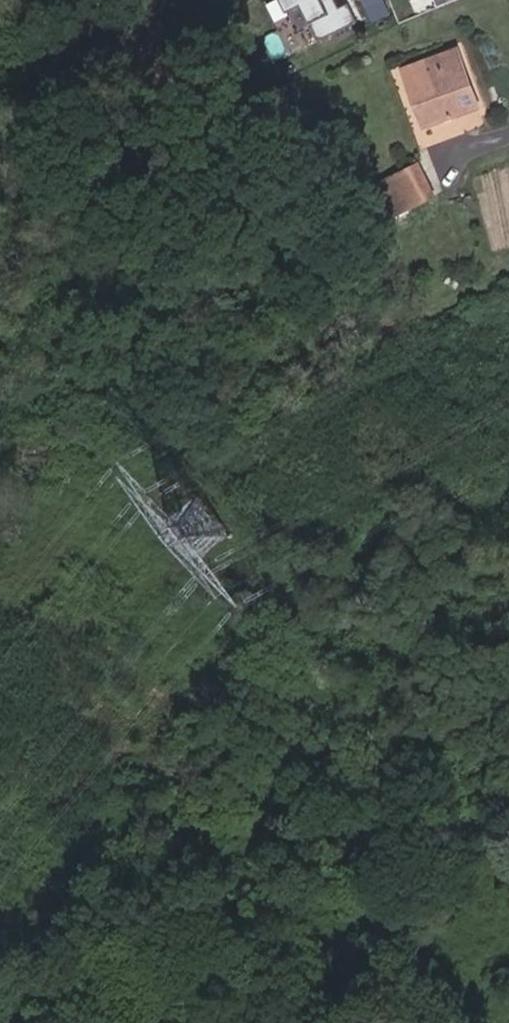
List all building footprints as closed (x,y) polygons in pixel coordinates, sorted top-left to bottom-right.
[(293,29),(303,24),(305,27),(312,41),(350,23),(342,4),(333,8),(329,0),(280,0),(293,29)] [(366,22),(381,15),(374,0),(356,0),(366,22)] [(443,61),(427,68),(431,130),(465,116),(443,61)] [(431,130),(427,68),(392,81),(415,137),(431,130)] [(411,187),(392,196),(404,222),(423,213),(411,187)] [(392,196),(378,202),(391,229),(404,222),(392,196)]
